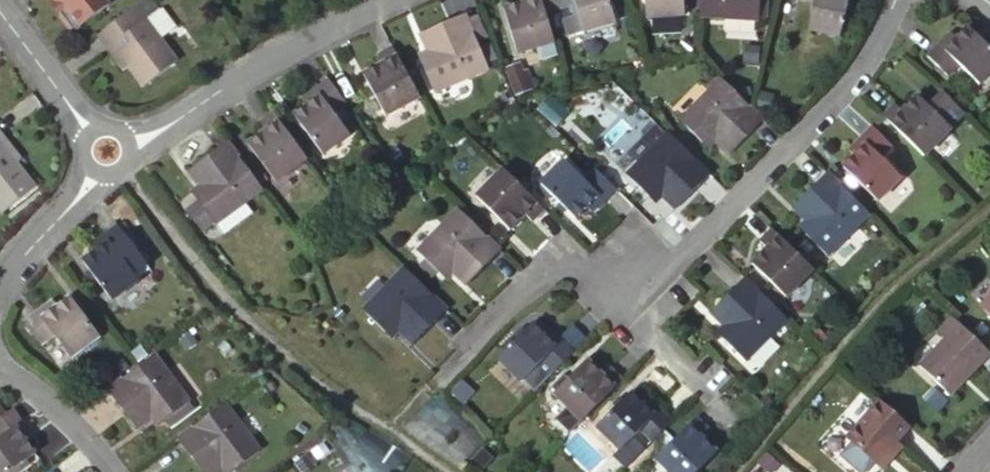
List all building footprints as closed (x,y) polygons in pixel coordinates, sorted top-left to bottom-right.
[(57,10),(69,26),(99,4),(97,2),(95,0),(49,0),(57,10)] [(542,0),(517,0),(499,6),(512,51),(554,38),(542,0)] [(558,6),(575,0),(584,27),(617,18),(611,0),(556,0),(558,6)] [(639,15),(679,13),(679,0),(638,0),(639,15)] [(698,12),(757,17),(759,0),(699,0),(698,12)] [(808,28),(841,32),(847,0),(811,0),(808,28)] [(148,10),(135,20),(152,42),(165,32),(148,10)] [(128,25),(118,11),(102,23),(93,30),(104,44),(99,47),(104,55),(117,71),(132,90),(169,64),(152,42),(135,20),(128,25)] [(459,14),(413,33),(420,51),(412,55),(429,91),(455,80),(483,68),(471,41),(461,18),(459,14)] [(481,37),(471,14),(461,18),(471,41),(481,37)] [(927,54),(947,74),(961,61),(980,81),(989,71),(989,42),(971,22),(957,36),(951,31),(927,54)] [(104,44),(93,30),(84,37),(112,75),(117,71),(104,55),(99,47),(104,44)] [(382,115),(416,98),(394,60),(386,46),(371,55),(376,65),(356,75),(370,97),(382,115)] [(518,69),(515,61),(500,65),(510,91),(524,87),(518,69)] [(529,85),(523,68),(518,69),(524,87),(529,85)] [(766,116),(757,107),(721,74),(680,115),(715,149),(722,141),(734,151),(766,116)] [(342,100),(325,76),(300,94),(304,104),(290,114),(319,152),(343,135),(326,111),(342,100)] [(760,88),(757,105),(772,109),(776,91),(760,88)] [(928,105),(917,93),(898,110),(891,105),(880,114),(921,155),(950,128),(947,125),(962,112),(942,91),(928,105)] [(291,138),(269,108),(254,119),(260,128),(242,140),(271,177),(304,155),(291,138)] [(1,128),(20,151),(26,145),(0,110),(0,129),(1,128)] [(1,202),(36,175),(20,151),(1,128),(0,129),(0,201),(1,202)] [(712,173),(667,129),(625,172),(658,204),(666,196),(678,208),(712,173)] [(851,156),(838,168),(872,205),(895,183),(876,162),(889,151),(870,130),(866,130),(846,149),(851,156)] [(252,172),(224,136),(185,164),(195,177),(184,185),(186,187),(174,195),(190,215),(202,207),(212,219),(221,213),(230,224),(257,204),(249,194),(260,185),(252,172)] [(587,212),(611,188),(592,169),(582,178),(561,157),(539,181),(547,190),(572,216),(582,208),(587,212)] [(527,220),(542,205),(514,178),(501,165),(474,192),(506,225),(519,213),(527,220)] [(863,213),(822,173),(788,206),(801,221),(795,226),(821,253),(863,213)] [(539,181),(535,185),(543,194),(547,190),(539,181)] [(465,280),(497,246),(480,230),(453,204),(413,247),(445,278),(454,269),(465,280)] [(123,248),(107,226),(79,247),(84,253),(74,261),(103,299),(127,282),(123,276),(137,265),(123,248)] [(790,247),(770,228),(760,237),(765,245),(751,259),(784,292),(810,267),(790,247)] [(405,340),(441,305),(398,264),(355,305),(385,336),(393,328),(405,340)] [(783,319),(743,278),(706,313),(717,326),(708,334),(738,363),(783,319)] [(976,304),(989,317),(989,290),(976,304)] [(44,306),(17,324),(32,346),(46,335),(63,359),(90,341),(65,303),(51,312),(44,306)] [(957,321),(945,333),(949,338),(920,367),(951,395),(989,356),(989,352),(957,321)] [(532,391),(572,346),(546,325),(538,333),(526,322),(494,361),(518,383),(520,381),(532,391)] [(187,401),(152,351),(140,361),(130,368),(112,382),(102,390),(129,429),(146,418),(152,427),(187,401)] [(581,417),(621,374),(608,363),(599,370),(584,357),(552,391),(581,417)] [(651,443),(669,423),(644,399),(635,406),(623,397),(592,431),(617,455),(638,431),(651,443)] [(8,409),(0,398),(0,415),(8,409)] [(907,424),(879,399),(847,435),(874,459),(898,435),(907,424)] [(167,438),(194,471),(202,471),(210,466),(215,471),(219,471),(251,447),(218,400),(195,417),(167,438)] [(152,427),(156,431),(190,405),(187,401),(152,427)] [(0,415),(0,435),(0,471),(3,471),(35,446),(26,435),(32,429),(12,405),(8,409),(0,415)] [(697,422),(658,465),(666,471),(706,471),(721,455),(706,441),(710,435),(697,422)] [(898,435),(874,459),(881,467),(904,443),(898,435)]
